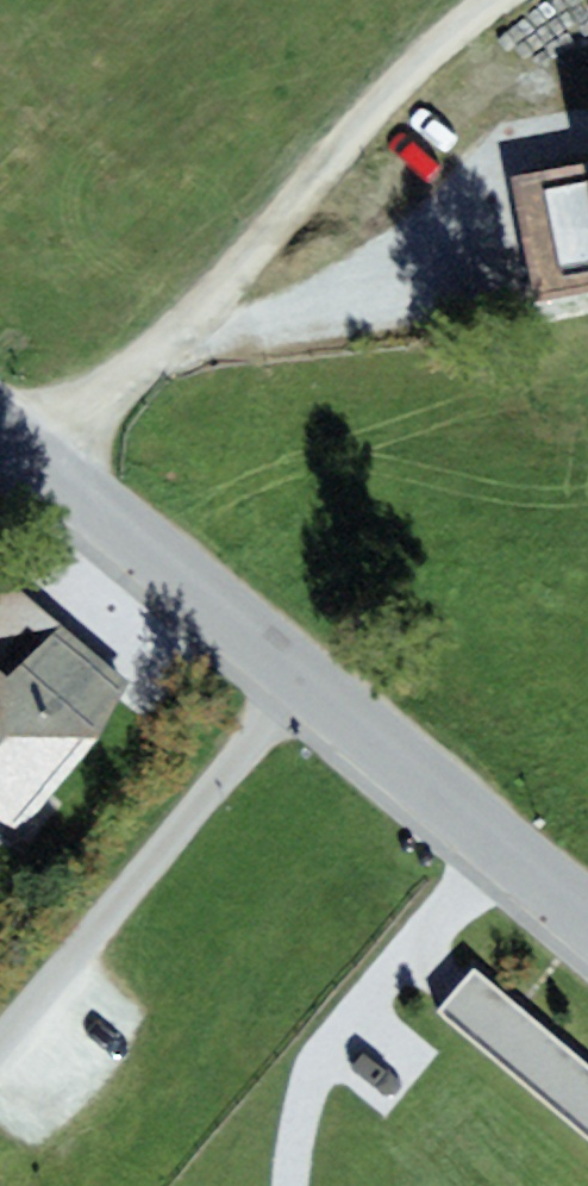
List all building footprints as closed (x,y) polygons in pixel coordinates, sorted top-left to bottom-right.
[(515,178),(538,298),(587,289),(587,164),(515,178)] [(26,831),(99,738),(130,681),(63,624),(9,676),(0,668),(0,818),(26,831)] [(476,966),(440,1008),(587,1134),(587,1062),(476,966)]
